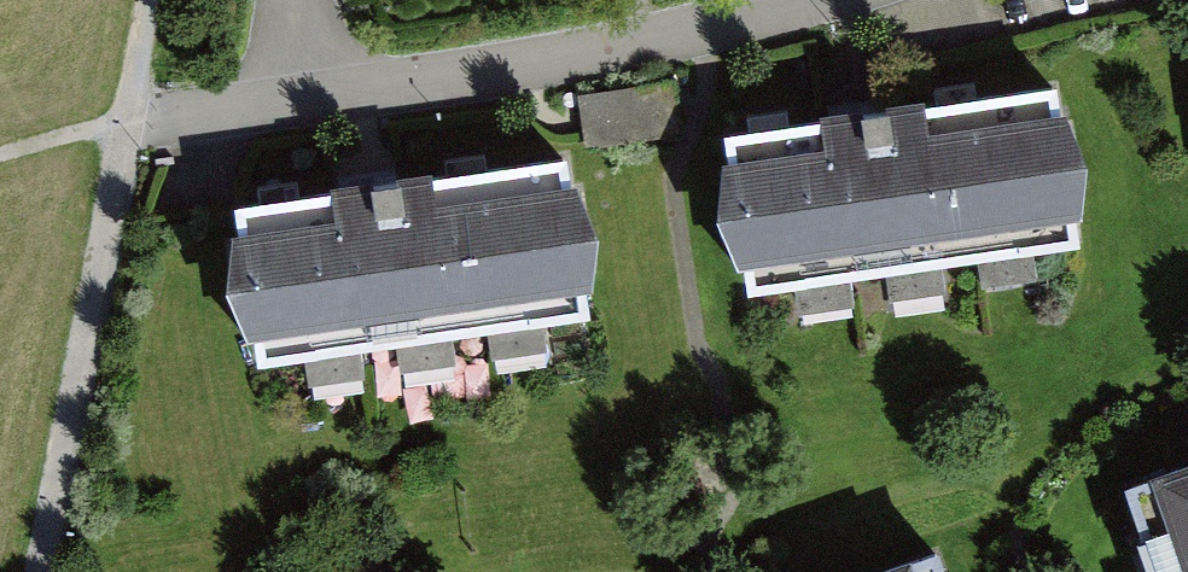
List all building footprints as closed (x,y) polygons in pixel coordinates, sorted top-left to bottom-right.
[(673,84),(577,97),(585,151),(681,137),(673,84)] [(719,227),(748,301),(1082,256),(1090,173),(1060,94),(725,141),(719,227)] [(227,296),(257,371),(591,326),(598,243),(569,163),(234,211),(227,296)] [(1124,491),(1152,571),(1187,571),(1187,469),(1124,491)] [(898,571),(946,571),(941,558),(898,571)]
